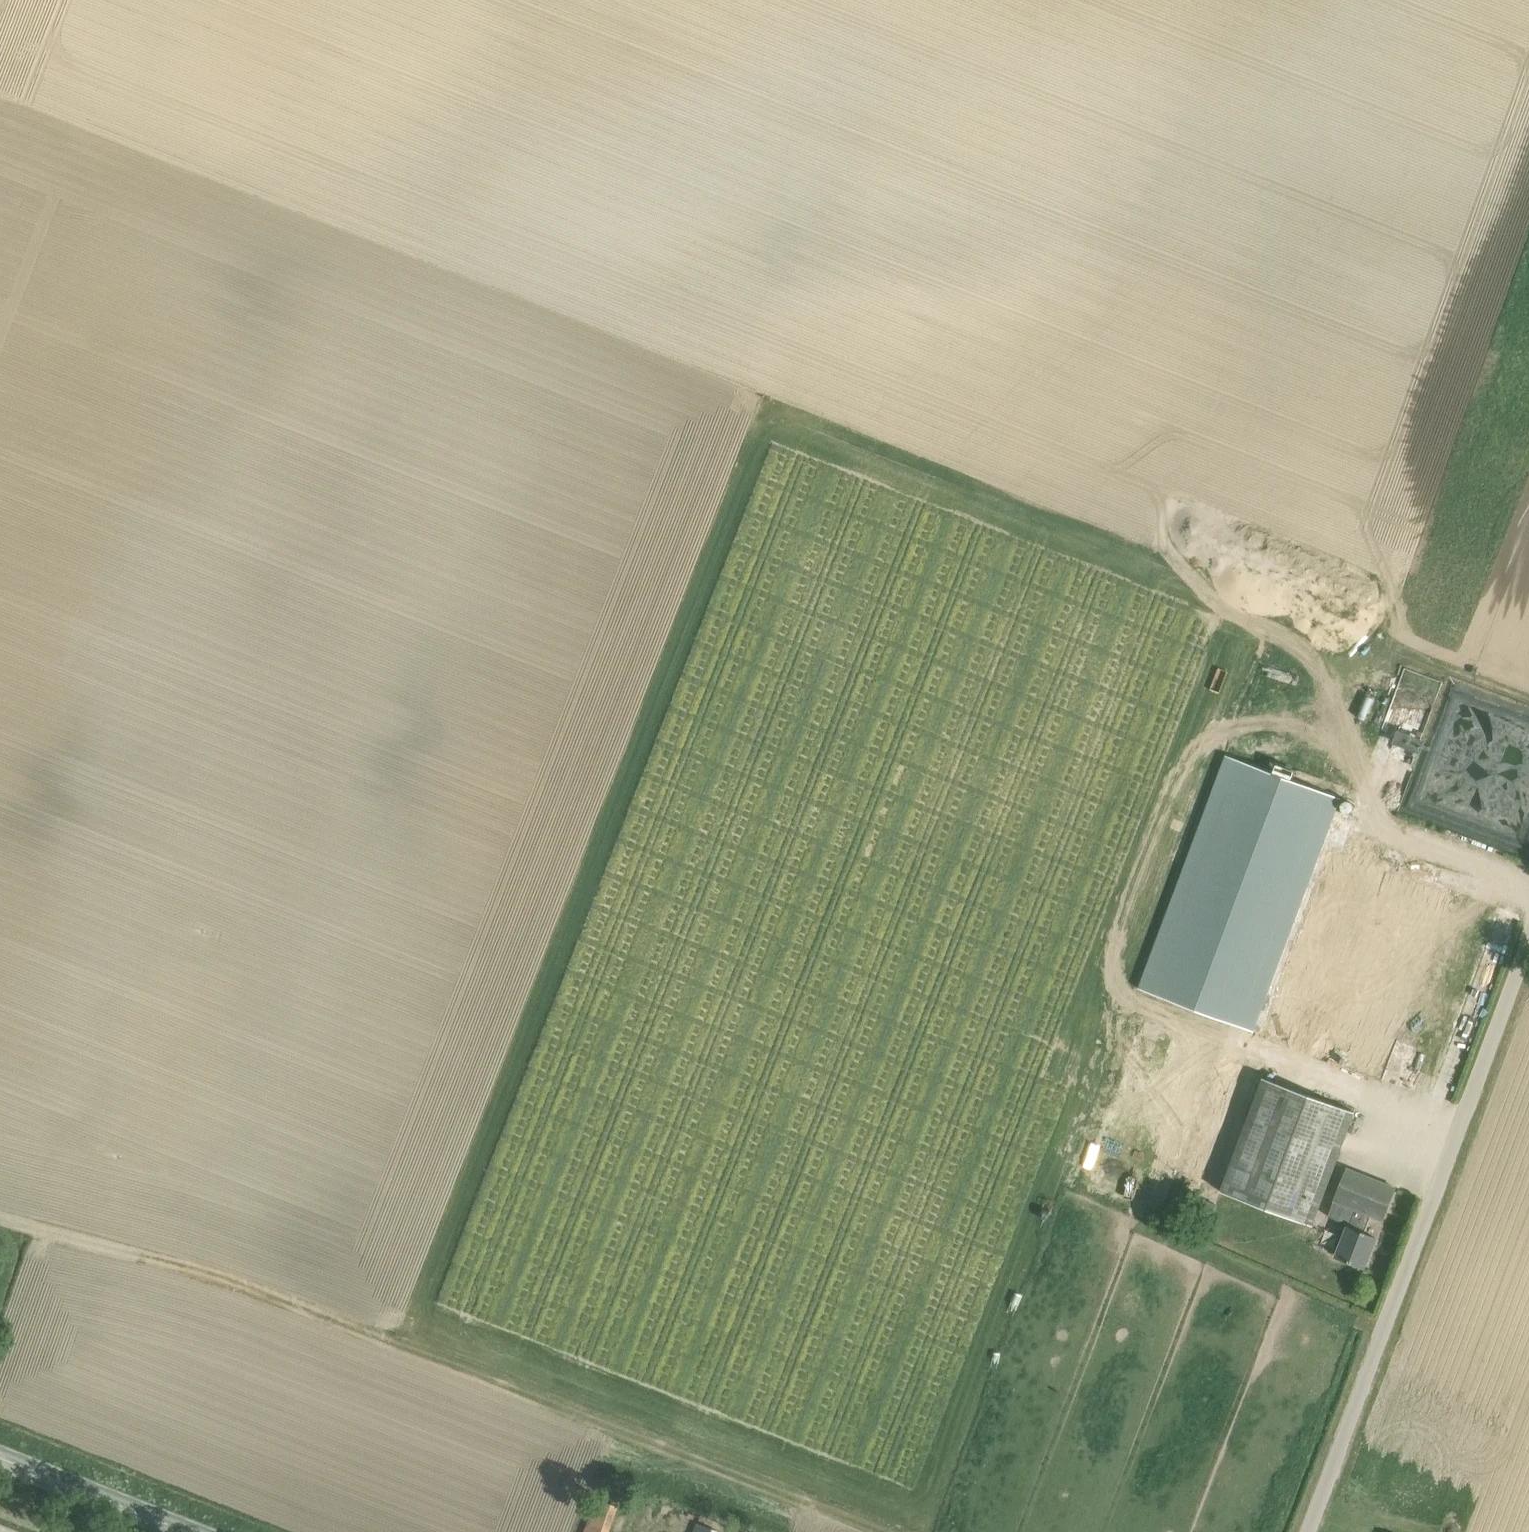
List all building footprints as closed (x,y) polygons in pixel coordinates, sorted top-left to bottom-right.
[(1401,739),(1427,749),(1432,737),(1406,726),(1401,739)] [(1148,991),(1394,1071),(1456,880),(1384,857),(1389,843),(1352,831),(1348,845),(1331,839),(1347,790),(1226,750),(1148,991)] [(1356,1112),(1264,1077),(1265,1073),(1233,1061),(1189,1182),(1221,1194),(1222,1190),(1313,1224),(1356,1112)] [(1397,1187),(1347,1168),(1328,1216),(1349,1225),(1337,1255),(1365,1266),(1376,1237),(1366,1233),(1373,1215),(1384,1219),(1397,1187)] [(596,1498),(584,1531),(609,1531),(618,1506),(596,1498)] [(719,1531),(697,1523),(694,1531),(718,1531),(719,1531)]
